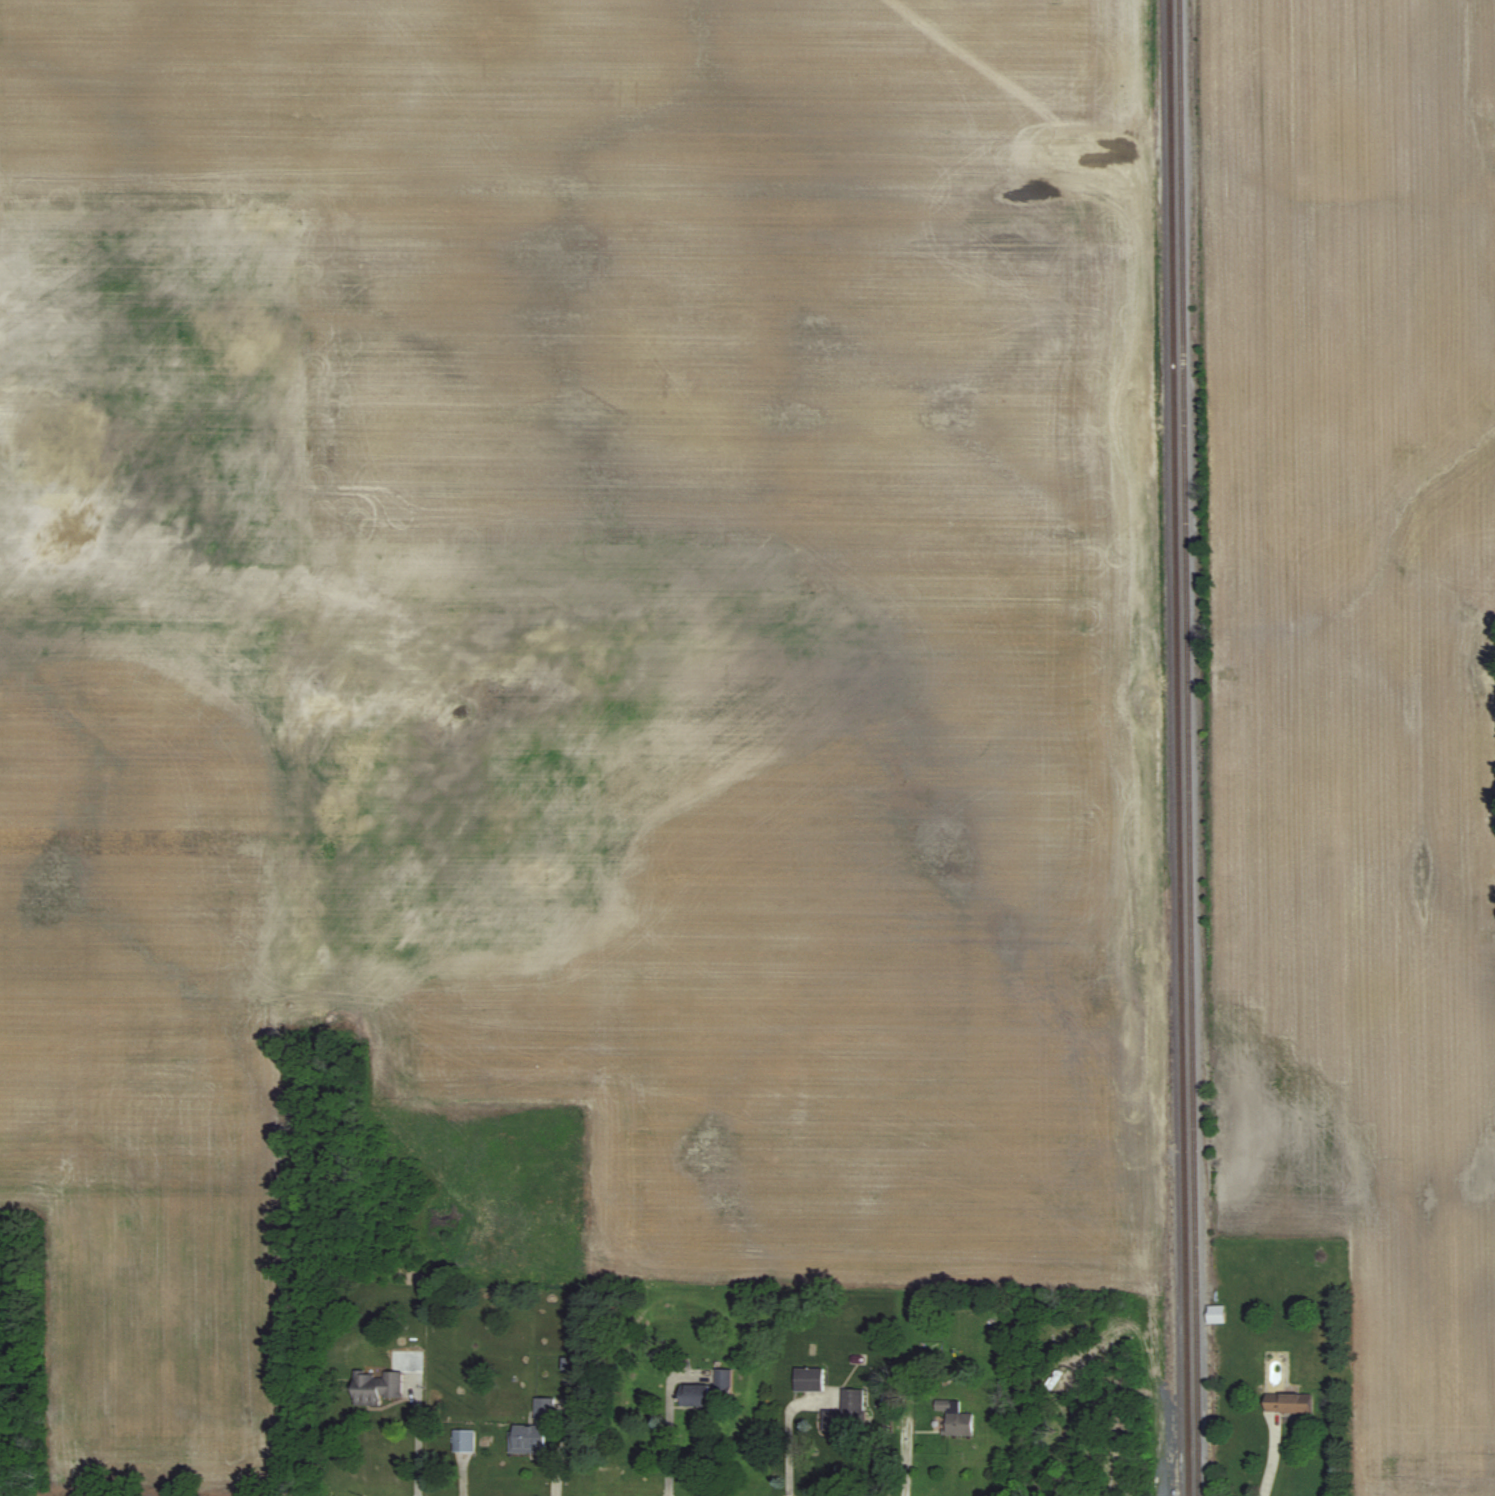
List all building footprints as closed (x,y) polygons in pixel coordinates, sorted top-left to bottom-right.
[(1224,1323),(1224,1305),(1207,1305),(1207,1323),(1224,1323)] [(795,1391),(824,1391),(824,1369),(795,1369),(795,1391)] [(732,1370),(717,1370),(716,1387),(686,1386),(685,1406),(715,1407),(716,1391),(732,1391),(732,1370)] [(381,1405),(381,1397),(402,1397),(402,1371),(383,1371),(383,1372),(354,1372),(354,1405),(381,1405)] [(866,1390),(842,1390),(842,1410),(823,1410),(823,1436),(866,1436),(866,1390)] [(1301,1393),(1281,1393),(1281,1401),(1265,1401),(1265,1412),(1311,1412),(1311,1402),(1301,1402),(1301,1393)] [(546,1453),(546,1421),(554,1421),(554,1398),(535,1398),(535,1426),(510,1425),(510,1453),(546,1453)] [(974,1435),(974,1413),(961,1413),(961,1400),(937,1400),(937,1411),(948,1411),(948,1435),(974,1435)] [(453,1452),(475,1452),(475,1430),(453,1430),(453,1452)]
